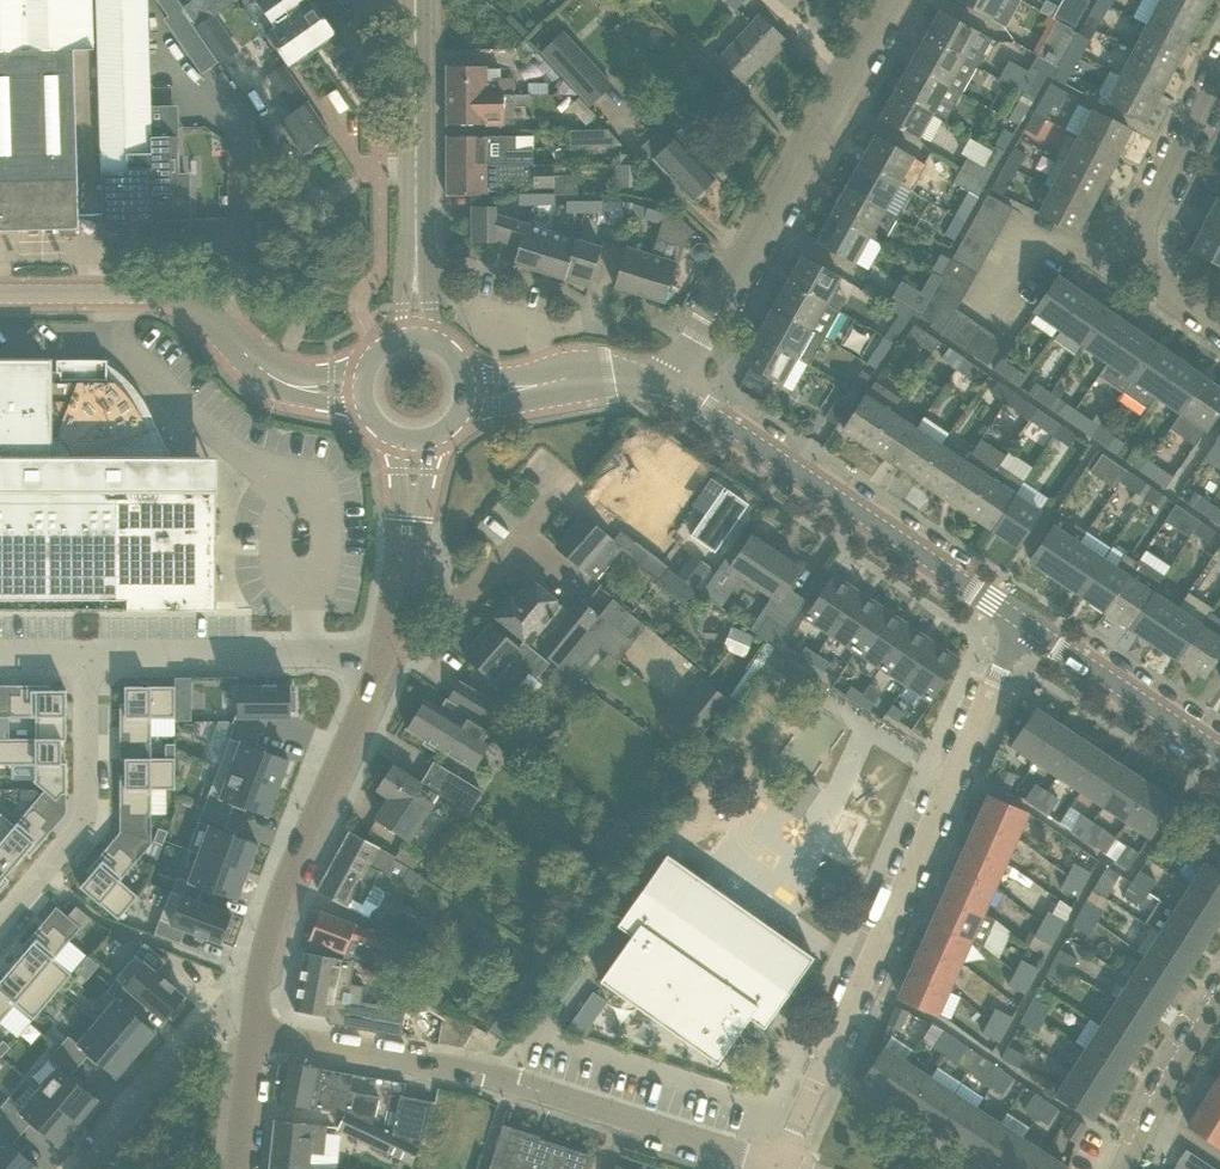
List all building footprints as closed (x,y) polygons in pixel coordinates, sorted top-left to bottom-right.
[(75,96),(73,49),(93,48),(92,0),(0,0),(0,230),(78,227),(75,96)] [(99,20),(103,221),(105,221),(104,217),(120,217),(120,221),(138,221),(189,220),(188,187),(179,187),(178,136),(153,136),(152,106),(149,0),(98,0),(99,20)] [(169,18),(182,9),(182,8),(177,0),(157,0),(169,18)] [(182,9),(219,61),(219,62),(240,51),(205,0),(194,0),(182,8),(182,9)] [(278,0),(260,0),(258,1),(275,26),(266,33),(289,66),(292,63),(295,63),(300,60),(301,57),(313,49),(278,0)] [(312,0),(278,0),(313,49),(323,42),(326,42),(331,38),(332,36),(335,33),(322,13),(312,0)] [(735,11),(745,0),(724,0),(735,11)] [(990,19),(991,18),(1003,25),(1016,0),(957,0),(990,19)] [(1073,30),(1088,4),(1082,0),(1063,0),(1053,18),(1073,30)] [(1110,3),(1104,0),(1097,0),(1083,24),(1095,30),(1110,3)] [(1185,44),(1198,18),(1162,0),(1160,0),(1148,25),(1185,44)] [(1198,18),(1207,0),(1162,0),(1198,18)] [(941,10),(926,37),(977,66),(983,54),(992,39),(977,30),(962,22),(941,10)] [(1043,24),(1047,26),(1032,52),(1038,55),(1037,55),(1060,68),(1066,56),(1063,54),(1068,45),(1076,32),(1073,30),(1053,18),(1048,15),(1043,24)] [(720,58),(726,63),(743,80),(766,55),(770,59),(786,41),(759,16),(720,58)] [(1185,44),(1148,25),(1135,50),(1172,69),(1185,44)] [(563,31),(540,51),(590,106),(613,86),(563,31)] [(1090,40),(1076,32),(1068,45),(1082,53),(1090,40)] [(977,66),(926,37),(911,64),(962,93),(977,66)] [(1082,53),(1068,45),(1063,54),(1066,56),(1060,68),(1054,78),(1065,85),(1077,62),(1082,53)] [(1121,76),(1158,95),(1172,69),(1135,50),(1121,76)] [(1048,75),(1054,78),(1060,68),(1037,55),(1032,66),(1037,69),(1024,92),(1034,98),(1048,75)] [(911,64),(896,91),(932,111),(947,119),(962,93),(911,64)] [(485,65),(446,65),(446,95),(513,94),(513,78),(502,78),(501,68),(485,69),(485,65)] [(280,120),(289,133),(302,153),(311,147),(313,150),(331,137),(282,66),(268,75),(292,112),(280,120)] [(1110,70),(1097,96),(1108,102),(1124,110),(1145,121),(1158,95),(1121,76),(1110,70)] [(515,72),(514,89),(532,90),(533,73),(515,72)] [(576,95),(562,80),(554,94),(576,95)] [(1067,93),(1050,84),(1034,111),(1046,118),(1054,105),(1059,107),(1067,93)] [(881,118),(901,130),(916,138),(918,135),(931,141),(942,121),(930,115),(932,111),(896,91),(881,118)] [(1020,123),(1034,98),(1024,92),(1009,117),(1020,123)] [(446,123),(470,123),(486,124),(486,112),(497,111),(513,111),(513,107),(513,94),(446,95),(446,123)] [(513,94),(513,107),(529,107),(529,94),(513,94)] [(587,106),(578,115),(587,125),(596,116),(587,106)] [(1092,110),(1092,111),(1084,107),(1071,132),(1116,156),(1130,129),(1092,110)] [(1046,118),(1034,111),(1024,129),(1036,135),(1046,118)] [(608,128),(589,129),(590,145),(622,144),(608,128)] [(642,145),(676,182),(692,200),(716,178),(691,150),(696,145),(681,128),(666,142),(657,132),(642,145)] [(995,146),(994,147),(1004,152),(1014,134),(1004,128),(994,146),(995,146)] [(1065,161),(1103,181),(1116,156),(1071,132),(1078,137),(1065,161)] [(514,165),(533,165),(533,148),(514,148),(514,135),(486,135),(470,135),(446,135),(447,164),(514,165)] [(861,163),(898,183),(912,191),(927,165),(912,157),(913,155),(877,135),(861,163)] [(983,167),(968,158),(959,172),(984,186),(1004,152),(994,147),(983,167)] [(1014,147),(1006,161),(1018,168),(1026,154),(1014,147)] [(618,154),(618,164),(629,164),(629,154),(618,154)] [(1018,168),(1006,161),(997,178),(1009,185),(1018,168)] [(1065,162),(1052,187),(1090,206),(1103,181),(1065,161),(1065,162)] [(847,189),(883,209),(898,183),(861,163),(847,189)] [(553,164),(533,165),(514,165),(447,164),(447,194),(470,194),(486,194),(486,191),(497,192),(497,193),(504,193),(506,191),(506,184),(533,184),(533,188),(553,188),(553,164)] [(610,177),(610,187),(640,187),(640,164),(629,164),(618,164),(614,164),(614,176),(610,177)] [(957,211),(954,217),(964,222),(979,197),(984,186),(959,172),(953,182),(969,191),(957,211)] [(1039,213),(1076,233),(1090,206),(1052,187),(1039,213)] [(883,210),(883,209),(847,189),(832,215),(867,235),(877,241),(882,244),(897,218),(883,210)] [(980,208),(1005,223),(1012,209),(988,195),(980,208)] [(537,205),(555,205),(555,196),(537,197),(537,205)] [(518,197),(518,205),(537,205),(537,197),(518,197)] [(1219,197),(1206,223),(1219,230),(1219,198),(1219,197)] [(567,213),(584,212),(584,201),(566,201),(567,213)] [(601,201),(584,201),(584,212),(601,212),(601,201)] [(661,223),(664,213),(647,208),(628,202),(624,212),(645,218),(661,223)] [(526,224),(507,218),(495,214),(495,205),(472,206),(472,241),(495,241),(495,239),(519,246),(526,224)] [(973,220),(998,235),(1005,223),(980,208),(973,220)] [(661,223),(651,255),(639,294),(665,301),(677,262),(663,258),(668,242),(682,246),(694,231),(682,219),(664,213),(661,223)] [(867,235),(832,215),(816,243),(853,263),(868,236),(877,241),(867,235)] [(954,240),(964,222),(954,217),(945,235),(954,240)] [(965,234),(990,248),(998,235),(973,220),(965,234)] [(514,262),(526,266),(539,270),(551,231),(526,223),(526,224),(519,246),(514,262)] [(1206,223),(1192,250),(1219,265),(1219,230),(1206,223)] [(576,239),(569,237),(551,231),(539,270),(564,278),(576,239)] [(965,234),(958,246),(983,260),(990,248),(965,234)] [(576,239),(564,278),(589,286),(601,247),(576,239)] [(696,242),(691,248),(691,255),(696,260),(704,260),(709,254),(709,247),(703,242),(696,242)] [(958,246),(952,258),(977,272),(983,260),(958,246)] [(639,294),(651,255),(626,247),(614,286),(639,294)] [(940,278),(945,270),(950,260),(941,254),(931,273),(940,278)] [(804,255),(789,282),(824,303),(831,290),(839,275),(804,255)] [(952,258),(950,260),(945,270),(969,285),(977,272),(952,258)] [(945,270),(940,278),(937,283),(962,297),(969,285),(945,270)] [(894,295),(922,311),(937,283),(940,278),(931,273),(920,292),(902,281),(900,285),(894,295)] [(1034,310),(1059,328),(1082,294),(1057,277),(1034,310)] [(839,311),(789,282),(774,309),(825,338),(839,311)] [(931,324),(944,302),(955,309),(962,297),(937,283),(922,311),(919,316),(931,323),(931,324)] [(1059,328),(1084,344),(1107,311),(1082,294),(1059,328)] [(883,337),(893,343),(913,314),(918,317),(919,316),(922,311),(894,295),(887,307),(899,314),(883,337)] [(955,309),(944,302),(931,324),(931,323),(929,326),(963,347),(978,324),(955,309)] [(825,338),(774,309),(759,336),(794,356),(810,365),(825,338)] [(1107,360),(1130,327),(1107,311),(1084,344),(1107,360)] [(930,334),(915,324),(905,338),(920,348),(930,334)] [(963,347),(975,356),(991,332),(978,324),(963,347)] [(1130,327),(1107,360),(1108,361),(1099,375),(1122,391),(1155,344),(1130,327)] [(991,332),(975,356),(988,364),(1004,341),(991,332)] [(794,356),(759,336),(744,363),(792,390),(807,364),(810,365),(794,356)] [(879,363),(893,343),(883,337),(870,356),(879,363)] [(1180,361),(1155,344),(1122,391),(1147,408),(1180,361)] [(964,357),(950,347),(941,359),(956,369),(964,357)] [(979,368),(964,357),(956,369),(971,379),(979,368)] [(993,370),(1008,380),(1016,368),(1001,358),(993,370)] [(212,610),(212,503),(217,503),(216,492),(187,489),(187,484),(160,484),(160,454),(150,433),(155,432),(154,429),(148,431),(146,413),(147,412),(146,410),(140,413),(135,396),(137,394),(135,392),(130,396),(122,380),(123,379),(121,377),(116,382),(111,375),(107,370),(109,369),(107,367),(107,359),(56,359),(56,371),(47,371),(47,365),(48,365),(48,362),(0,362),(0,609),(212,610)] [(1180,411),(1204,378),(1180,361),(1147,408),(1148,408),(1157,395),(1180,411)] [(849,387),(858,394),(870,377),(861,370),(849,387)] [(1204,378),(1180,411),(1169,428),(1194,446),(1206,429),(1215,415),(1219,409),(1219,389),(1204,378)] [(875,381),(843,429),(868,446),(891,412),(900,398),(875,381)] [(1005,402),(1013,391),(998,381),(990,392),(1005,402)] [(1036,382),(1028,394),(1043,404),(1050,392),(1036,382)] [(1056,384),(1050,392),(1059,398),(1064,390),(1056,384)] [(824,416),(837,425),(851,404),(858,394),(849,387),(842,398),(838,395),(824,416)] [(1013,391),(1005,402),(1019,413),(1027,401),(1013,391)] [(1059,398),(1050,392),(1043,404),(1057,414),(1065,402),(1059,398)] [(1062,425),(1036,407),(1028,419),(1054,437),(1062,425)] [(1074,408),(1066,420),(1091,437),(1099,426),(1074,408)] [(916,429),(891,412),(868,446),(894,463),(916,429)] [(800,420),(798,428),(804,434),(812,432),(814,424),(808,418),(800,420)] [(1069,447),(1077,436),(1062,425),(1054,437),(1069,447)] [(1099,426),(1091,437),(1116,454),(1124,443),(1099,426)] [(918,479),(940,445),(917,429),(916,429),(894,463),(918,479)] [(940,445),(918,479),(942,495),(964,461),(940,445)] [(965,511),(997,464),(974,449),(965,462),(964,461),(942,495),(965,511)] [(1125,461),(1139,470),(1147,459),(1133,450),(1125,461)] [(603,496),(621,511),(631,519),(666,475),(638,452),(603,496)] [(1114,488),(1120,481),(1127,470),(1102,453),(1090,472),(1114,488)] [(1147,459),(1139,470),(1146,475),(1166,489),(1174,478),(1153,464),(1147,459)] [(992,528),(1014,494),(1023,481),(997,464),(965,511),(992,528)] [(1143,498),(1151,487),(1127,470),(1120,481),(1136,492),(1130,501),(1138,506),(1143,498)] [(1167,498),(1151,487),(1143,498),(1159,509),(1167,498)] [(722,491),(689,538),(712,555),(746,507),(722,491)] [(1187,504),(1202,514),(1210,503),(1196,493),(1187,504)] [(1014,494),(992,528),(1017,545),(1040,511),(1014,494)] [(477,526),(497,544),(520,518),(500,500),(477,526)] [(1202,514),(1219,526),(1219,509),(1216,507),(1210,503),(1202,514)] [(1200,520),(1176,504),(1165,521),(1188,537),(1200,520)] [(558,547),(586,572),(595,580),(622,549),(640,565),(659,579),(668,567),(639,544),(621,531),(612,541),(585,516),(558,547)] [(1207,543),(1216,532),(1201,521),(1193,533),(1207,543)] [(1030,560),(1055,577),(1078,543),(1086,531),(1075,524),(1067,536),(1052,526),(1030,560)] [(652,528),(639,544),(668,567),(669,568),(682,551),(652,528)] [(787,586),(799,568),(752,535),(744,547),(737,542),(723,562),(743,576),(776,598),(753,633),(774,647),(792,620),(806,599),(805,599),(801,605),(788,596),(792,590),(787,586)] [(1055,577),(1080,593),(1102,560),(1078,543),(1055,577)] [(694,554),(678,575),(694,587),(709,567),(694,554)] [(1136,561),(1125,554),(1116,569),(1102,560),(1080,593),(1104,609),(1136,561)] [(1136,561),(1104,609),(1129,626),(1151,592),(1162,576),(1137,559),(1136,561)] [(829,634),(859,590),(833,573),(804,617),(829,634)] [(530,579),(514,598),(589,659),(599,646),(618,661),(646,626),(613,599),(600,616),(598,614),(578,597),(568,610),(530,579)] [(884,607),(859,590),(829,634),(855,651),(884,607)] [(1151,592),(1129,626),(1154,642),(1176,609),(1151,592)] [(589,659),(514,598),(513,600),(512,598),(497,616),(557,664),(563,670),(591,690),(591,689),(575,677),(589,659)] [(855,651),(880,668),(909,624),(884,607),(855,651)] [(1176,609),(1154,642),(1178,659),(1200,626),(1176,609)] [(464,654),(492,678),(489,681),(508,697),(529,673),(535,679),(549,663),(524,641),(519,647),(491,623),(464,654)] [(909,624),(880,668),(905,685),(934,641),(909,624)] [(1219,651),(1219,639),(1200,626),(1178,659),(1204,676),(1219,651)] [(723,648),(745,657),(754,636),(732,627),(723,648)] [(960,658),(934,641),(905,685),(931,702),(960,658)] [(811,662),(816,654),(805,646),(799,654),(811,662)] [(828,662),(816,654),(811,662),(823,670),(828,662)] [(779,656),(771,668),(812,693),(819,681),(779,656)] [(765,662),(757,657),(730,695),(738,701),(765,662)] [(685,659),(681,664),(694,675),(698,670),(685,659)] [(582,703),(591,690),(563,670),(554,683),(582,703)] [(175,677),(175,686),(190,686),(190,677),(175,677)] [(667,721),(697,746),(732,703),(702,678),(667,721)] [(450,700),(489,723),(499,706),(460,683),(450,700)] [(9,692),(9,717),(35,716),(35,738),(61,738),(61,740),(66,740),(66,690),(49,690),(49,685),(17,685),(17,687),(18,687),(18,692),(9,692)] [(234,716),(232,722),(234,723),(235,722),(261,732),(260,733),(262,734),(269,716),(290,716),(290,710),(295,710),(295,691),(290,691),(290,685),(275,685),(263,685),(237,685),(237,716),(234,716)] [(125,703),(119,703),(120,735),(122,735),(122,734),(127,734),(127,743),(151,743),(151,717),(175,717),(175,686),(124,686),(125,703)] [(857,702),(862,694),(850,686),(845,694),(857,702)] [(874,702),(862,694),(857,702),(869,710),(874,702)] [(411,727),(408,725),(407,728),(426,739),(423,743),(437,751),(439,747),(474,769),(492,739),(490,737),(496,729),(446,699),(445,700),(446,701),(441,709),(424,699),(412,719),(415,721),(411,727)] [(886,712),(898,720),(904,712),(891,704),(886,712)] [(1012,743),(1035,759),(1059,725),(1035,709),(1012,743)] [(234,723),(218,765),(278,787),(288,759),(255,747),(260,733),(261,732),(235,722),(234,723)] [(1035,759),(1058,774),(1081,740),(1059,725),(1035,759)] [(0,728),(0,738),(9,738),(9,728),(0,728)] [(34,765),(35,778),(33,781),(44,790),(56,800),(61,794),(66,794),(66,762),(61,762),(61,740),(61,738),(35,738),(9,738),(0,738),(0,765),(34,765)] [(1081,790),(1104,755),(1081,740),(1058,774),(1081,790)] [(175,743),(165,743),(165,757),(175,757),(175,743)] [(1081,790),(1104,805),(1127,770),(1104,755),(1081,790)] [(124,774),(119,774),(119,807),(121,807),(121,806),(126,806),(126,815),(151,815),(151,789),(175,789),(175,757),(165,757),(151,757),(124,757),(124,758),(124,774)] [(423,781),(470,813),(483,791),(434,762),(423,781)] [(218,765),(203,807),(229,817),(234,803),(268,815),(278,787),(218,765)] [(387,801),(376,818),(409,839),(438,794),(393,765),(378,789),(393,799),(390,803),(387,801)] [(994,786),(1009,793),(1016,776),(1002,769),(994,786)] [(1127,770),(1104,805),(1127,820),(1150,786),(1127,770)] [(801,776),(794,785),(812,797),(818,788),(801,776)] [(1024,799),(1036,808),(1047,792),(1034,783),(1024,799)] [(1150,786),(1127,820),(1150,836),(1173,801),(1150,786)] [(20,789),(20,798),(33,798),(35,800),(40,795),(41,794),(36,789),(20,789)] [(1047,792),(1036,808),(1047,815),(1057,798),(1047,792)] [(1026,811),(1011,805),(989,795),(977,821),(1015,837),(1026,811)] [(640,802),(627,819),(638,828),(652,810),(640,802)] [(15,865),(25,853),(29,856),(50,831),(49,830),(48,831),(44,827),(50,820),(31,805),(14,825),(0,812),(0,852),(15,865)] [(203,807),(188,848),(199,853),(247,871),(257,843),(224,830),(229,817),(203,807)] [(1081,814),(1070,829),(1082,838),(1093,822),(1081,814)] [(966,846),(1003,862),(1015,837),(977,821),(966,846)] [(1098,826),(1093,822),(1082,838),(1105,854),(1116,837),(1098,826)] [(158,827),(153,841),(162,844),(167,831),(158,827)] [(331,864),(374,882),(381,870),(392,877),(400,882),(409,866),(396,857),(370,842),(349,831),(331,864)] [(1171,858),(1178,846),(1162,836),(1155,847),(1171,858)] [(90,874),(79,886),(118,919),(138,896),(120,880),(137,860),(118,844),(112,851),(108,847),(109,847),(107,846),(86,870),(90,874)] [(1116,861),(1129,870),(1139,853),(1127,845),(1116,861)] [(966,846),(955,871),(992,887),(1003,863),(1003,862),(966,846)] [(9,880),(5,876),(15,865),(0,852),(0,890),(9,880)] [(172,891),(196,900),(201,886),(236,899),(247,871),(199,853),(188,880),(177,876),(172,891)] [(626,918),(638,926),(600,981),(717,1063),(756,1008),(768,1017),(761,1026),(764,1028),(813,957),(667,854),(617,925),(620,927),(626,918)] [(1068,876),(1084,885),(1091,873),(1074,863),(1068,876)] [(1219,906),(1219,872),(1206,863),(1190,887),(1219,906)] [(317,889),(338,901),(369,916),(373,910),(378,907),(384,897),(384,891),(373,883),(374,882),(331,864),(317,889)] [(444,867),(436,881),(452,891),(460,878),(444,867)] [(1140,870),(1132,882),(1148,892),(1156,880),(1140,870)] [(944,896),(981,913),(992,887),(955,871),(944,896)] [(1077,898),(1084,885),(1068,876),(1061,889),(1077,898)] [(1148,892),(1132,882),(1125,893),(1141,903),(1148,892)] [(1175,910),(1210,932),(1219,917),(1219,906),(1190,887),(1175,910)] [(170,890),(154,933),(180,943),(185,929),(195,933),(206,937),(220,942),(222,936),(227,938),(233,920),(229,919),(231,913),(196,900),(172,891),(170,890)] [(944,896),(933,921),(984,944),(995,919),(981,913),(944,896)] [(1210,932),(1175,910),(1159,899),(1144,923),(1161,933),(1195,955),(1210,932)] [(1085,903),(1078,915),(1095,924),(1102,912),(1085,903)] [(76,905),(67,916),(83,929),(92,918),(76,905)] [(352,955),(350,958),(352,959),(359,960),(378,973),(385,956),(396,960),(404,940),(373,921),(369,930),(320,911),(310,938),(352,955)] [(1048,911),(1043,920),(1060,929),(1065,921),(1057,917),(1048,911)] [(409,927),(386,912),(379,923),(403,937),(409,927)] [(1089,935),(1095,924),(1078,915),(1072,926),(1089,935)] [(1051,946),(1060,929),(1043,920),(1035,937),(1051,946)] [(933,921),(922,946),(969,967),(979,943),(984,944),(933,921)] [(24,952),(14,964),(28,975),(52,996),(72,973),(53,958),(71,938),(52,922),(46,929),(42,926),(42,925),(41,924),(20,948),(24,952)] [(1146,956),(1181,978),(1195,955),(1161,933),(1146,956)] [(144,942),(114,977),(116,979),(137,997),(164,1020),(168,1015),(172,1018),(184,1004),(180,1001),(184,996),(173,987),(174,986),(164,978),(156,972),(165,960),(144,942)] [(922,946),(910,971),(948,988),(958,963),(968,967),(969,967),(922,946)] [(1061,949),(1053,963),(1069,973),(1077,958),(1061,949)] [(294,1009),(324,1015),(331,975),(337,976),(340,958),(304,952),(294,1009)] [(554,964),(539,954),(533,963),(521,980),(488,1030),(502,1040),(505,1036),(554,964)] [(1131,979),(1166,1002),(1181,978),(1146,956),(1131,979)] [(1015,972),(1032,981),(1038,969),(1022,959),(1015,972)] [(1069,973),(1053,963),(1046,974),(1063,983),(1069,973)] [(15,1003),(33,1019),(52,996),(28,975),(14,964),(4,975),(0,972),(0,1021),(15,1003)] [(910,971),(899,997),(921,1007),(936,1014),(937,1012),(950,1018),(960,996),(947,989),(948,988),(910,971)] [(1025,995),(1032,981),(1015,972),(1008,984),(1025,995)] [(115,998),(96,1021),(135,1054),(155,1031),(127,1008),(137,997),(116,979),(106,990),(115,998)] [(1151,1025),(1166,1002),(1131,979),(1116,1002),(1151,1025)] [(593,990),(569,1025),(583,1035),(607,1000),(593,990)] [(1050,1008),(1034,998),(1027,1011),(1043,1020),(1050,1008)] [(1116,1002),(1101,1025),(1136,1048),(1151,1025),(1116,1002)] [(908,1012),(895,1006),(887,1023),(900,1029),(908,1012)] [(989,1020),(1006,1029),(1012,1018),(1001,1011),(996,1008),(989,1020)] [(442,1019),(438,1042),(464,1047),(465,1045),(464,1045),(473,1030),(475,1026),(446,1011),(444,1010),(442,1019)] [(1043,1020),(1027,1011),(1021,1023),(1036,1032),(1043,1020)] [(998,1043),(1006,1029),(989,1020),(981,1032),(991,1039),(998,1043)] [(67,1036),(58,1047),(79,1065),(89,1054),(116,1077),(135,1054),(96,1021),(77,1043),(67,1036)] [(1121,1071),(1136,1048),(1101,1025),(1087,1048),(1121,1071)] [(943,1030),(932,1047),(944,1055),(955,1038),(943,1030)] [(967,1046),(955,1038),(944,1055),(956,1063),(967,1046)] [(0,1042),(0,1056),(0,1057),(10,1046),(3,1039),(0,1042)] [(1007,1046),(1001,1058),(1018,1068),(1025,1054),(1007,1046)] [(57,1066),(38,1089),(77,1122),(97,1099),(70,1076),(79,1065),(58,1047),(48,1058),(57,1066)] [(884,1097),(907,1063),(883,1048),(861,1082),(884,1097)] [(1107,1094),(1121,1071),(1087,1048),(1072,1072),(1107,1094)] [(285,1061),(278,1100),(302,1105),(347,1113),(373,1127),(391,1136),(373,1126),(379,1096),(350,1091),(353,1074),(285,1061)] [(1002,1069),(990,1061),(979,1078),(991,1085),(1002,1069)] [(907,1063),(884,1097),(906,1112),(929,1078),(907,1063)] [(1003,1094),(1013,1076),(1002,1069),(991,1085),(1003,1094)] [(1056,1095),(1091,1118),(1107,1094),(1072,1072),(1056,1095)] [(929,1078),(906,1112),(930,1128),(953,1093),(929,1078)] [(1219,1113),(1219,1080),(1218,1079),(1203,1102),(1219,1113)] [(0,1115),(21,1133),(31,1122),(58,1145),(77,1122),(38,1089),(19,1111),(10,1104),(0,1115)] [(953,1093),(930,1128),(953,1143),(976,1108),(953,1093)] [(1037,1116),(1047,1101),(1035,1093),(1025,1107),(1037,1116)] [(400,1094),(391,1136),(419,1148),(432,1101),(400,1094)] [(1048,1124),(1059,1109),(1047,1101),(1037,1116),(1048,1124)] [(1203,1102),(1188,1126),(1219,1146),(1219,1113),(1203,1102)] [(953,1143),(976,1158),(998,1123),(976,1108),(953,1143)] [(347,1113),(345,1117),(340,1128),(412,1164),(419,1148),(391,1136),(373,1127),(347,1113)] [(39,1167),(12,1144),(21,1133),(0,1115),(0,1168),(37,1168),(39,1167)] [(1064,1134),(1076,1142),(1086,1126),(1074,1118),(1064,1134)] [(298,1122),(275,1119),(270,1162),(293,1164),(293,1162),(309,1165),(337,1168),(339,1155),(324,1153),(326,1133),(327,1125),(298,1122)] [(976,1158),(993,1168),(1001,1168),(1021,1138),(998,1123),(976,1158)] [(494,1168),(583,1168),(588,1154),(587,1154),(586,1156),(572,1152),(573,1149),(536,1137),(535,1140),(512,1133),(513,1130),(512,1130),(507,1144),(506,1144),(504,1149),(505,1149),(502,1161),(496,1159),(494,1168)] [(1043,1153),(1021,1138),(1001,1168),(1033,1168),(1043,1153)] [(1176,1163),(1185,1168),(1216,1168),(1186,1148),(1176,1163)] [(1043,1153),(1033,1168),(1068,1168),(1043,1153)]
